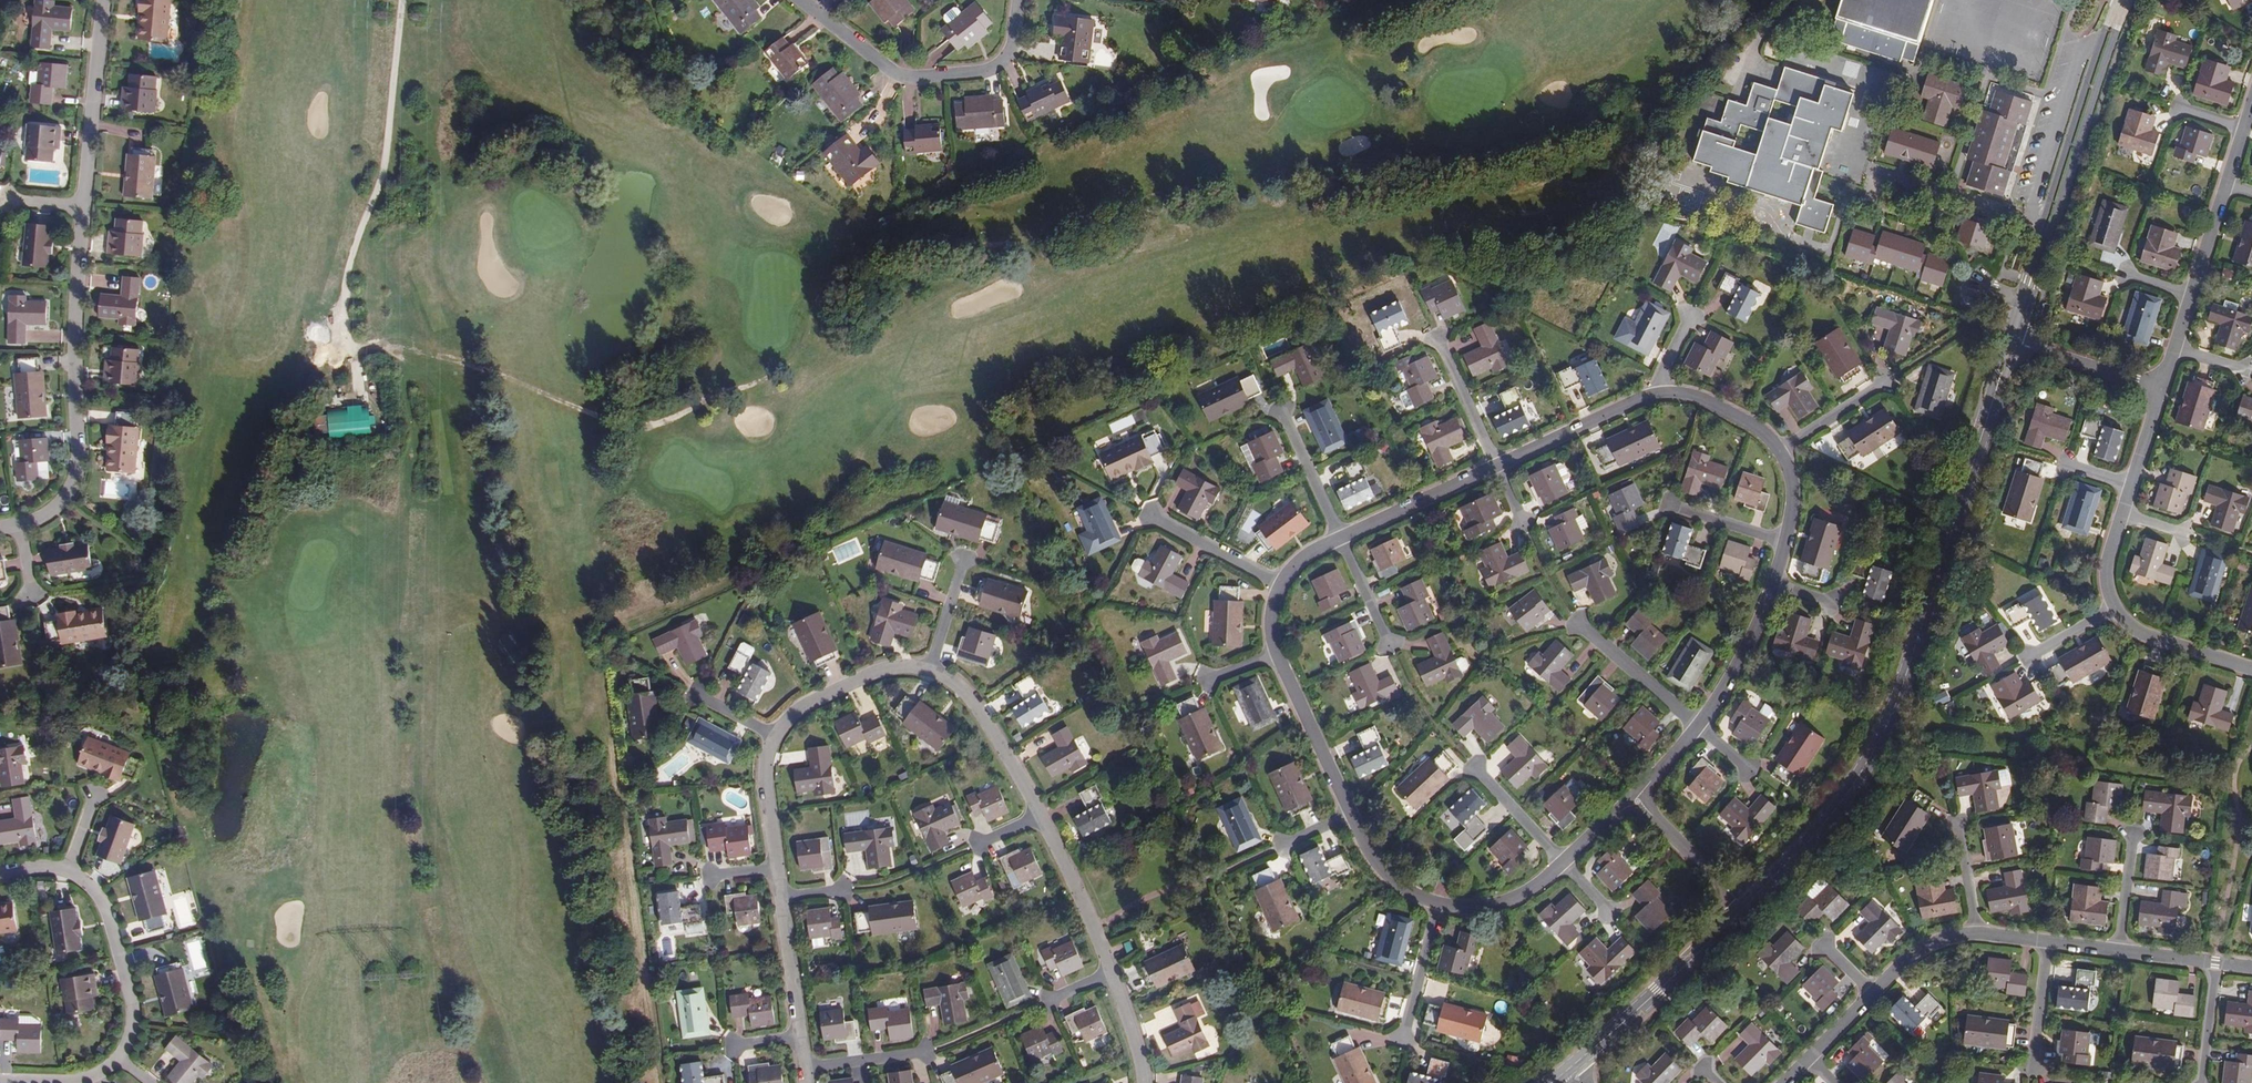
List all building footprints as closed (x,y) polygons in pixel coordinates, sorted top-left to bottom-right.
[(31,44),(47,46),(48,28),(69,30),(70,7),(50,5),(51,0),(34,0),(31,44)] [(137,11),(142,12),(141,21),(138,21),(137,37),(164,39),(168,0),(138,0),(137,11)] [(749,0),(717,0),(743,34),(763,18),(749,0)] [(910,0),(876,0),(896,25),(916,8),(910,0)] [(994,21),(978,0),(944,27),(959,47),(994,21)] [(1933,0),(1843,0),(1832,40),(1916,63),(1933,0)] [(1088,62),(1094,20),(1059,15),(1056,35),(1063,37),(1060,57),(1088,62)] [(2186,66),(2192,46),(2172,39),(2174,34),(2160,29),(2147,69),(2162,74),(2166,60),(2186,66)] [(792,46),(785,38),(767,52),(789,79),(810,63),(795,45),(792,46)] [(2220,79),(2225,65),(2205,59),(2193,93),(2226,104),(2233,83),(2220,79)] [(66,63),(39,60),(37,84),(31,83),(30,100),(50,102),(52,86),(64,87),(66,63)] [(1839,79),(1789,61),(1781,83),(1757,74),(1748,98),(1731,92),(1723,114),(1709,109),(1692,158),(1711,165),(1709,168),(1730,176),(1728,179),(1801,205),(1796,217),(1826,228),(1836,202),(1814,194),(1824,166),(1819,163),(1829,136),(1833,125),(1843,128),(1857,90),(1838,83),(1839,79)] [(862,104),(833,67),(814,84),(842,120),(862,104)] [(1960,107),(1968,83),(1932,71),(1924,94),(1932,97),(1925,117),(1945,123),(1952,104),(1960,107)] [(157,75),(130,73),(128,87),(123,86),(121,107),(155,110),(158,89),(156,89),(157,75)] [(1019,99),(1029,119),(1071,99),(1061,79),(1051,84),(1050,81),(1028,90),(1029,94),(1019,99)] [(2037,98),(1991,83),(1983,109),(2028,124),(2037,98)] [(1006,126),(1004,100),(958,103),(959,129),(1006,126)] [(2146,128),(2151,115),(2131,108),(2119,143),(2152,154),(2159,132),(2146,128)] [(1967,155),(1975,158),(2010,169),(2025,124),(1982,110),(1967,155)] [(60,127),(26,123),(24,143),(26,144),(24,158),(51,160),(52,147),(58,148),(60,127)] [(941,150),(939,124),(915,125),(915,129),(904,130),(905,153),(941,150)] [(1911,158),(1927,164),(1936,139),(1895,126),(1886,151),(1899,155),(1901,151),(1912,155),(1911,158)] [(2205,155),(2213,134),(2186,126),(2179,147),(2176,146),(2173,155),(2188,160),(2191,151),(2205,155)] [(860,152),(847,135),(825,152),(851,185),(879,162),(867,146),(860,152)] [(1936,139),(1927,164),(1932,165),(1941,141),(1936,139)] [(127,179),(124,179),(122,194),(150,197),(155,156),(151,155),(152,149),(130,147),(130,153),(127,179)] [(2010,169),(1975,158),(1967,181),(2002,193),(2010,169)] [(2113,249),(2126,208),(2106,202),(2092,243),(2113,249)] [(1977,220),(1973,219),(1965,216),(1958,237),(1985,246),(1992,225),(1988,224),(1990,219),(1979,215),(1977,220)] [(143,221),(115,218),(114,231),(109,230),(107,252),(141,255),(143,233),(141,233),(143,221)] [(2243,248),(2240,247),(2236,261),(2251,266),(2251,221),(2243,248)] [(49,253),(50,239),(51,225),(26,223),(23,264),(48,266),(49,253)] [(2174,270),(2180,248),(2168,244),(2172,231),(2151,224),(2140,259),(2174,270)] [(1871,248),(1873,244),(1876,234),(1852,226),(1844,252),(1867,260),(1868,258),(1873,259),(1874,255),(1916,269),(1918,265),(1924,267),(1921,276),(1942,283),(1951,256),(1929,249),(1928,253),(1927,257),(1921,255),(1922,251),(1925,242),(1884,228),(1877,245),(1876,250),(1871,248)] [(1693,247),(1678,239),(1656,281),(1670,289),(1680,271),(1698,281),(1708,262),(1690,252),(1693,247)] [(2235,282),(2238,273),(2227,269),(2224,278),(2235,282)] [(1747,320),(1760,293),(1738,282),(1739,279),(1726,273),(1719,287),(1736,296),(1729,311),(1747,320)] [(2095,293),(2099,279),(2079,273),(2068,308),(2100,319),(2108,297),(2095,293)] [(138,277),(122,276),(121,296),(100,294),(98,316),(119,319),(118,323),(134,325),(138,277)] [(1438,302),(1444,316),(1464,306),(1453,282),(1451,278),(1431,288),(1429,284),(1421,288),(1430,306),(1438,302)] [(2145,340),(2158,299),(2138,292),(2124,333),(2145,340)] [(25,295),(9,295),(8,341),(24,342),(24,324),(44,324),(45,301),(25,301),(25,295)] [(1398,298),(1371,312),(1382,334),(1378,336),(1384,350),(1401,342),(1393,324),(1407,317),(1398,298)] [(1649,349),(1669,311),(1649,300),(1629,338),(1649,349)] [(1898,332),(1903,316),(1863,304),(1858,320),(1872,324),(1866,344),(1887,350),(1893,330),(1898,332)] [(2251,325),(2251,316),(2215,304),(2210,319),(2223,324),(2217,344),(2238,351),(2245,330),(2250,332),(2251,325)] [(1489,320),(1474,327),(1482,344),(1464,353),(1473,374),(1492,365),(1495,370),(1509,363),(1489,320)] [(1848,341),(1840,329),(1817,343),(1838,378),(1842,376),(1845,382),(1863,371),(1846,343),(1848,341)] [(1733,342),(1715,332),(1707,348),(1696,342),(1686,362),(1710,375),(1721,355),(1725,357),(1733,342)] [(1314,339),(1272,359),(1279,373),(1295,365),(1305,384),(1324,375),(1316,356),(1321,353),(1314,339)] [(139,348),(112,345),(111,358),(106,358),(104,379),(137,382),(139,361),(137,361),(139,348)] [(1427,354),(1403,365),(1413,386),(1408,389),(1415,404),(1433,396),(1426,380),(1437,375),(1427,354)] [(46,416),(45,401),(41,401),(38,372),(37,356),(16,358),(17,373),(14,374),(17,418),(46,416)] [(1570,363),(1556,370),(1564,386),(1582,378),(1589,393),(1607,384),(1594,357),(1572,367),(1570,363)] [(1939,415),(1953,374),(1932,367),(1919,408),(1939,415)] [(1810,385),(1802,371),(1767,393),(1775,407),(1787,400),(1798,417),(1817,405),(1806,388),(1810,385)] [(1221,409),(1248,397),(1261,390),(1253,372),(1239,378),(1238,375),(1198,394),(1210,419),(1223,413),(1221,409)] [(2214,389),(2216,383),(2196,377),(2186,408),(2183,408),(2178,422),(2205,430),(2218,390),(2214,389)] [(1516,383),(1500,391),(1508,409),(1494,416),(1502,434),(1530,422),(1519,399),(1523,397),(1516,383)] [(2244,396),(2238,417),(2251,422),(2251,398),(2244,396)] [(1250,401),(1248,397),(1221,409),(1223,413),(1250,401)] [(1328,401),(1308,411),(1326,449),(1346,440),(1328,401)] [(2065,439),(2071,418),(2052,412),(2054,407),(2038,402),(2026,441),(2040,446),(2046,433),(2065,439)] [(369,407),(362,408),(362,418),(349,418),(348,408),(328,410),(330,438),(371,435),(369,407)] [(1901,430),(1886,407),(1873,415),(1875,418),(1850,434),(1850,435),(1838,443),(1849,458),(1861,451),(1863,454),(1901,430)] [(138,412),(118,410),(116,425),(110,424),(108,444),(113,444),(112,453),(110,452),(108,469),(136,471),(140,427),(136,427),(138,412)] [(2114,460),(2123,430),(2099,422),(2100,419),(2086,415),(2081,432),(2099,439),(2094,454),(2114,460)] [(1436,419),(1421,426),(1438,464),(1453,457),(1448,445),(1466,437),(1457,416),(1438,424),(1436,419)] [(315,418),(316,430),(327,429),(326,417),(315,418)] [(1636,429),(1610,441),(1611,442),(1597,449),(1605,467),(1622,459),(1623,462),(1661,445),(1649,419),(1634,426),(1636,429)] [(1609,437),(1610,441),(1636,429),(1634,426),(1609,437)] [(1274,430),(1250,442),(1260,463),(1255,465),(1262,480),(1281,471),(1274,456),(1284,451),(1274,430)] [(1141,434),(1100,453),(1112,478),(1127,471),(1126,468),(1135,464),(1137,468),(1153,461),(1151,456),(1164,449),(1156,431),(1142,438),(1141,434)] [(46,437),(18,439),(19,462),(16,462),(17,480),(36,478),(35,460),(47,460),(46,437)] [(1260,463),(1250,442),(1242,446),(1252,466),(1255,465),(1260,463)] [(1711,455),(1694,449),(1682,490),(1698,495),(1703,481),(1721,487),(1728,465),(1709,459),(1711,455)] [(1362,456),(1345,464),(1353,481),(1339,488),(1347,506),(1374,494),(1364,472),(1368,470),(1362,456)] [(2041,477),(2045,464),(2027,458),(2022,472),(2019,470),(2008,502),(2005,513),(2032,521),(2036,507),(2033,506),(2042,478),(2041,477)] [(1555,463),(1529,475),(1534,485),(1531,487),(1540,505),(1557,497),(1553,489),(1564,484),(1555,463)] [(1184,467),(1176,482),(1188,488),(1178,506),(1199,516),(1208,498),(1213,501),(1220,486),(1184,467)] [(2168,467),(2163,484),(2177,489),(2182,471),(2168,467)] [(1764,477),(1743,470),(1735,496),(1746,500),(1745,503),(1764,509),(1769,491),(1761,488),(1764,477)] [(2177,489),(2163,484),(2156,506),(2182,514),(2189,493),(2192,494),(2198,476),(2182,471),(2177,489)] [(1635,483),(1610,494),(1619,515),(1615,517),(1622,532),(1640,524),(1634,509),(1645,503),(1635,483)] [(2086,532),(2099,490),(2079,484),(2065,525),(2086,532)] [(2244,514),(2250,498),(2210,486),(2205,501),(2218,505),(2212,525),(2233,532),(2240,512),(2244,514)] [(1491,493),(1466,504),(1476,525),(1473,527),(1476,534),(1491,527),(1489,520),(1501,514),(1491,493)] [(953,529),(982,538),(983,536),(996,540),(1002,522),(988,517),(989,513),(945,500),(936,527),(952,532),(953,529)] [(1099,548),(1119,538),(1101,500),(1082,509),(1099,548)] [(1295,529),(1297,532),(1308,523),(1292,500),(1259,524),(1261,527),(1256,530),(1268,547),(1273,544),(1295,529)] [(1573,517),(1577,515),(1574,508),(1560,515),(1563,522),(1550,528),(1559,549),(1583,539),(1579,529),(1573,517)] [(1580,514),(1577,515),(1573,517),(1579,529),(1586,525),(1580,514)] [(1814,531),(1805,560),(1806,560),(1802,574),(1820,580),(1825,565),(1829,566),(1842,524),(1814,515),(1810,530),(1814,531)] [(1692,528),(1672,521),(1663,550),(1688,558),(1687,562),(1700,567),(1706,549),(1688,543),(1692,528)] [(981,541),(982,538),(953,529),(952,532),(981,541)] [(1275,547),(1297,532),(1295,529),(1273,544),(1275,547)] [(1801,558),(1805,560),(1814,531),(1810,530),(1801,558)] [(2170,581),(2176,566),(2162,562),(2169,542),(2148,535),(2141,555),(2136,553),(2131,569),(2170,581)] [(1397,536),(1372,548),(1376,559),(1373,560),(1382,579),(1398,571),(1395,563),(1406,558),(1397,536)] [(1751,546),(1729,539),(1722,564),(1743,571),(1742,575),(1749,578),(1754,562),(1747,559),(1751,546)] [(891,568),(920,578),(921,576),(935,581),(941,563),(927,558),(928,554),(886,540),(877,567),(889,572),(891,568)] [(74,543),(60,545),(60,546),(46,548),(50,574),(91,567),(88,542),(74,544),(74,543)] [(1502,542),(1481,551),(1489,570),(1485,572),(1492,587),(1529,570),(1522,555),(1511,560),(1502,542)] [(1143,577),(1158,585),(1181,597),(1189,583),(1173,574),(1182,556),(1162,546),(1153,564),(1148,561),(1141,576),(1143,577)] [(2213,597),(2226,557),(2205,550),(2193,591),(2213,597)] [(1868,559),(1854,555),(1849,573),(1867,579),(1863,593),(1882,600),(1890,571),(1867,563),(1868,559)] [(1606,557),(1568,576),(1575,591),(1587,586),(1596,603),(1616,594),(1609,576),(1613,573),(1606,557)] [(919,582),(920,578),(891,568),(889,572),(919,582)] [(1339,569),(1314,580),(1323,601),(1319,603),(1322,610),(1337,604),(1334,596),(1348,590),(1339,569)] [(1006,608),(1005,612),(1020,616),(1028,588),(988,576),(987,580),(980,578),(974,598),(981,600),(1006,608)] [(1156,588),(1158,585),(1143,577),(1140,581),(1142,586),(1152,590),(1156,588)] [(1421,578),(1403,586),(1410,602),(1399,607),(1408,628),(1432,617),(1423,596),(1428,593),(1421,578)] [(1239,630),(1240,601),(1239,601),(1240,586),(1219,585),(1219,600),(1216,600),(1214,643),(1242,645),(1242,630),(1239,630)] [(2240,626),(2251,630),(2251,588),(2240,626)] [(1528,594),(1510,607),(1525,629),(1535,622),(1537,625),(1553,614),(1542,598),(1536,603),(1528,594)] [(2018,604),(2004,611),(2009,619),(2013,627),(2031,618),(2038,631),(2057,621),(2042,594),(2020,607),(2018,604)] [(900,602),(884,598),(871,637),(888,643),(892,630),(912,636),(919,614),(898,608),(900,602)] [(980,604),(1005,612),(1006,608),(981,600),(980,604)] [(11,618),(8,605),(0,606),(0,667),(22,663),(20,647),(16,648),(11,618)] [(1639,607),(1626,622),(1639,633),(1631,642),(1648,657),(1666,636),(1648,621),(1652,617),(1639,607)] [(59,619),(44,622),(48,641),(61,639),(62,643),(107,636),(103,608),(86,611),(87,614),(78,615),(77,610),(58,612),(59,619)] [(822,625),(825,623),(819,610),(793,621),(811,659),(815,658),(817,664),(836,655),(832,648),(822,625)] [(1810,617),(1789,610),(1782,630),(1777,628),(1772,643),(1811,656),(1817,641),(1804,637),(1810,617)] [(15,618),(11,618),(16,648),(20,647),(15,618)] [(1852,637),(1832,631),(1825,652),(1846,659),(1844,664),(1859,669),(1873,623),(1857,618),(1852,637)] [(696,619),(654,639),(660,654),(678,645),(686,664),(706,655),(698,636),(703,634),(696,619)] [(1342,637),(1332,641),(1341,662),(1365,651),(1361,640),(1364,639),(1356,620),(1338,628),(1342,637)] [(836,646),(825,623),(822,625),(832,648),(836,646)] [(991,632),(964,624),(961,635),(958,635),(952,653),(983,662),(985,653),(984,653),(991,632)] [(1978,630),(1962,639),(1983,674),(1998,665),(1992,654),(2010,644),(1997,624),(1979,634),(1978,630)] [(1442,631),(1427,637),(1436,656),(1417,664),(1426,685),(1444,676),(1447,681),(1462,674),(1442,631)] [(1157,635),(1142,642),(1161,685),(1176,678),(1168,660),(1187,652),(1178,632),(1159,640),(1157,635)] [(2089,646),(2062,660),(2063,661),(2050,669),(2059,685),(2072,678),(2074,681),(2113,659),(2099,636),(2087,643),(2089,646)] [(1539,649),(1528,662),(1560,690),(1571,678),(1560,669),(1574,653),(1557,638),(1543,653),(1539,649)] [(1711,651),(1692,639),(1669,674),(1687,686),(1711,651)] [(741,643),(738,650),(751,657),(754,650),(753,646),(745,642),(741,643)] [(2061,657),(2062,660),(2089,646),(2087,643),(2061,657)] [(751,657),(738,650),(729,667),(746,675),(738,691),(756,700),(770,673),(749,661),(751,657)] [(1371,663),(1350,673),(1360,695),(1356,697),(1361,708),(1398,691),(1391,676),(1379,681),(1371,663)] [(2134,697),(2130,696),(2125,711),(2153,720),(2165,679),(2162,678),(2164,671),(2145,665),(2142,672),(2134,697)] [(2138,670),(2130,696),(2134,697),(2142,672),(2138,670)] [(1026,698),(1012,707),(1023,725),(1049,709),(1036,687),(1039,685),(1032,673),(1016,682),(1026,698)] [(2015,673),(1992,686),(2010,718),(2040,700),(2029,680),(2022,684),(2015,673)] [(1593,694),(1585,703),(1602,718),(1620,697),(1611,690),(1613,687),(1598,674),(1586,688),(1593,694)] [(655,718),(651,690),(649,690),(647,675),(628,678),(630,693),(627,694),(633,737),(661,732),(659,717),(655,718)] [(1256,677),(1236,686),(1254,725),(1274,716),(1256,677)] [(2194,701),(2189,717),(2229,730),(2234,714),(2220,710),(2226,690),(2205,683),(2198,703),(2194,701)] [(941,719),(918,701),(918,702),(905,693),(894,709),(905,718),(904,721),(938,747),(954,724),(943,715),(941,719)] [(1483,695),(1452,723),(1463,736),(1473,727),(1487,742),(1504,727),(1490,711),(1494,708),(1483,695)] [(1223,746),(1216,733),(1214,734),(1201,708),(1200,708),(1194,696),(1176,704),(1182,716),(1178,718),(1197,759),(1223,746)] [(921,699),(918,701),(941,719),(943,715),(921,699)] [(1733,732),(1753,744),(1767,721),(1748,709),(1749,706),(1742,702),(1734,716),(1741,720),(1733,732)] [(1214,734),(1216,733),(1204,706),(1201,708),(1214,734)] [(1626,726),(1643,741),(1640,744),(1647,749),(1657,737),(1652,732),(1660,721),(1643,706),(1626,726)] [(856,711),(835,720),(846,745),(868,736),(870,739),(885,732),(877,715),(861,722),(856,711)] [(700,720),(690,739),(728,759),(737,740),(700,720)] [(1795,735),(1780,760),(1781,760),(1773,773),(1789,783),(1797,772),(1801,774),(1825,737),(1801,721),(1792,734),(1795,735)] [(1376,725),(1360,733),(1368,751),(1354,758),(1363,776),(1390,763),(1379,740),(1382,739),(1376,725)] [(1061,745),(1042,755),(1052,775),(1071,765),(1074,770),(1087,762),(1067,726),(1054,733),(1061,745)] [(1776,758),(1780,760),(1795,735),(1792,734),(1776,758)] [(128,752),(87,735),(77,760),(91,766),(92,764),(101,767),(99,772),(117,780),(120,774),(133,779),(139,760),(127,755),(128,752)] [(1519,735),(1507,747),(1516,757),(1502,770),(1517,787),(1532,773),(1536,777),(1547,766),(1519,735)] [(0,749),(0,786),(21,782),(18,762),(24,761),(21,745),(0,749)] [(816,766),(796,769),(799,791),(819,788),(820,794),(836,791),(829,745),(813,747),(816,766)] [(1423,795),(1445,775),(1444,774),(1455,764),(1441,750),(1430,759),(1427,757),(1394,787),(1415,808),(1426,798),(1423,795)] [(1697,777),(1690,786),(1707,801),(1725,780),(1716,772),(1718,769),(1703,757),(1691,771),(1697,777)] [(1298,774),(1301,773),(1296,761),(1269,773),(1287,810),(1291,808),(1293,814),(1311,806),(1309,800),(1310,799),(1298,774)] [(1998,769),(1958,776),(1960,792),(1973,790),(1976,810),(1999,807),(1996,786),(2001,785),(1998,769)] [(1313,798),(1301,773),(1298,774),(1310,799),(1313,798)] [(1448,778),(1445,775),(1423,795),(1426,798),(1448,778)] [(1565,783),(1580,799),(1583,795),(1584,790),(1574,780),(1568,780),(1565,783)] [(2122,784),(2095,781),(2092,803),(2087,803),(2084,820),(2105,822),(2107,805),(2119,807),(2122,784)] [(1099,782),(1081,790),(1089,806),(1075,813),(1084,833),(1112,819),(1101,796),(1105,795),(1099,782)] [(1580,800),(1580,799),(1565,783),(1564,783),(1544,802),(1552,811),(1550,813),(1564,828),(1577,815),(1571,809),(1580,800)] [(975,792),(966,796),(974,813),(982,810),(987,821),(1008,811),(997,785),(976,795),(975,792)] [(1472,787),(1450,808),(1467,826),(1464,830),(1474,840),(1487,827),(1475,813),(1486,802),(1472,787)] [(1911,836),(1927,813),(1935,801),(1919,789),(1910,801),(1908,799),(1882,835),(1905,851),(1914,838),(1911,836)] [(2193,796),(2145,790),(2143,806),(2163,808),(2161,829),(2182,832),(2185,811),(2191,811),(2193,796)] [(1721,812),(1737,825),(1733,830),(1746,840),(1775,805),(1763,794),(1751,808),(1735,795),(1721,812)] [(11,798),(14,817),(0,819),(0,842),(18,839),(19,844),(35,841),(27,795),(11,798)] [(1242,799),(1222,808),(1240,847),(1259,837),(1242,799)] [(928,806),(914,812),(931,850),(946,843),(941,831),(959,822),(950,801),(930,809),(928,806)] [(1930,816),(1927,813),(1911,836),(1914,838),(1930,816)] [(106,828),(102,840),(102,841),(98,853),(120,861),(135,824),(112,815),(107,828),(106,828)] [(665,816),(649,819),(656,865),(672,863),(670,843),(689,840),(687,820),(666,822),(665,816)] [(2013,823),(1986,827),(1987,838),(1985,839),(1988,859),(2018,854),(2013,823)] [(724,824),(708,826),(711,846),(727,844),(729,856),(752,853),(748,825),(725,828),(724,824)] [(98,839),(102,840),(106,828),(103,826),(98,839)] [(892,826),(846,833),(848,850),(867,847),(870,867),(891,864),(888,842),(894,842),(892,826)] [(1510,828),(1491,847),(1506,863),(1503,866),(1509,872),(1521,861),(1516,854),(1526,844),(1510,828)] [(820,837),(797,840),(801,867),(813,866),(814,869),(833,866),(831,848),(822,849),(820,837)] [(2115,840),(2089,837),(2086,860),(2082,859),(2081,868),(2097,870),(2098,861),(2112,863),(2115,840)] [(1319,845),(1300,853),(1313,881),(1336,871),(1338,874),(1352,868),(1344,852),(1326,860),(1319,845)] [(1607,863),(1599,872),(1614,888),(1632,871),(1617,854),(1620,851),(1614,845),(1602,857),(1607,863)] [(2180,849),(2163,847),(2162,854),(2148,853),(2145,875),(2171,879),(2174,856),(2179,857),(2180,849)] [(1018,872),(1023,881),(1023,882),(1043,873),(1032,848),(1011,857),(1010,855),(1001,858),(1009,876),(1018,872)] [(1291,906),(1279,880),(1276,880),(1271,867),(1253,875),(1259,889),(1255,890),(1274,930),(1300,919),(1294,905),(1291,906)] [(2023,868),(2006,871),(2008,884),(1988,888),(1991,910),(2012,907),(2012,912),(2029,910),(2023,868)] [(135,890),(143,918),(144,918),(149,932),(167,927),(164,913),(167,912),(155,869),(128,877),(132,891),(135,890)] [(1453,873),(1444,870),(1441,879),(1450,881),(1453,873)] [(972,872),(951,881),(962,907),(984,898),(985,901),(994,897),(986,879),(977,883),(972,872)] [(1013,885),(1023,881),(1018,872),(1009,876),(1013,885)] [(1923,917),(1958,910),(1954,888),(1946,889),(1944,875),(1917,881),(1923,917)] [(1281,878),(1279,880),(1291,906),(1294,905),(1281,878)] [(1634,892),(1645,904),(1637,912),(1652,929),(1671,911),(1656,894),(1660,890),(1648,878),(1634,892)] [(2101,887),(2074,884),(2070,921),(2105,925),(2108,901),(2100,900),(2101,887)] [(1810,897),(1798,909),(1812,923),(1824,911),(1833,919),(1848,904),(1829,885),(1813,900),(1810,897)] [(140,919),(143,918),(135,890),(132,891),(140,919)] [(2162,902),(2142,900),(2139,924),(2159,926),(2159,932),(2175,933),(2181,892),(2164,890),(2162,902)] [(679,891),(658,894),(662,923),(686,920),(687,924),(702,922),(700,904),(681,906),(679,891)] [(1552,902),(1540,913),(1569,943),(1581,932),(1572,922),(1587,909),(1571,892),(1556,905),(1552,902)] [(745,893),(725,896),(728,914),(735,913),(737,925),(761,922),(757,895),(745,896),(745,893)] [(16,928),(11,900),(0,902),(0,930),(16,928)] [(913,900),(899,902),(899,905),(870,910),(870,911),(856,914),(859,933),(872,931),(873,934),(917,928),(913,900)] [(1870,922),(1857,936),(1873,951),(1887,937),(1892,941),(1903,929),(1873,900),(1860,912),(1870,922)] [(79,933),(77,920),(76,920),(74,906),(50,909),(57,950),(80,947),(78,933),(79,933)] [(830,907),(807,911),(811,936),(833,934),(834,937),(843,936),(841,919),(832,920),(830,907)] [(1411,920),(1391,914),(1380,956),(1400,961),(1411,920)] [(1482,935),(1462,930),(1457,946),(1446,943),(1440,965),(1466,972),(1473,950),(1477,950),(1482,935)] [(1769,941),(1757,953),(1787,983),(1799,971),(1789,961),(1803,947),(1787,931),(1773,945),(1769,941)] [(1598,936),(1582,951),(1595,966),(1591,970),(1602,982),(1636,950),(1625,938),(1612,950),(1598,936)] [(1135,938),(1126,942),(1129,951),(1138,947),(1135,938)] [(1051,945),(1043,948),(1051,964),(1058,961),(1064,973),(1085,964),(1074,940),(1053,949),(1051,945)] [(1181,972),(1183,976),(1197,969),(1185,944),(1146,961),(1148,965),(1143,968),(1151,985),(1157,982),(1181,972)] [(1011,955),(991,964),(1008,1003),(1028,994),(1011,955)] [(2012,960),(1990,958),(1986,984),(2009,986),(2009,992),(2026,994),(2028,974),(2011,972),(2012,960)] [(157,968),(159,974),(165,999),(162,1000),(166,1015),(193,1008),(182,968),(179,969),(177,963),(157,968)] [(1804,985),(1820,1001),(1818,1003),(1824,1009),(1835,997),(1829,992),(1840,981),(1823,966),(1804,985)] [(2077,989),(2061,987),(2058,1007),(2089,1010),(2092,986),(2096,986),(2098,971),(2079,969),(2077,989)] [(1159,986),(1183,976),(1181,972),(1157,982),(1159,986)] [(93,973),(61,978),(64,999),(65,999),(68,1012),(94,1008),(92,995),(96,994),(93,973)] [(165,999),(159,974),(155,975),(162,1000),(165,999)] [(2178,981),(2155,978),(2152,1005),(2175,1008),(2174,1013),(2191,1015),(2194,994),(2176,992),(2178,981)] [(967,980),(925,989),(928,1005),(941,1003),(945,1023),(968,1018),(964,998),(969,997),(967,980)] [(1391,997),(1384,995),(1359,988),(1360,985),(1346,981),(1338,1007),(1378,1019),(1379,1015),(1386,1017),(1391,997)] [(1359,988),(1384,995),(1385,991),(1360,985),(1359,988)] [(702,990),(680,993),(685,1035),(707,1032),(702,990)] [(2250,990),(2249,1003),(2229,1001),(2226,1023),(2246,1025),(2245,1031),(2251,1032),(2251,990),(2250,990)] [(1929,993),(1916,1006),(1904,995),(1889,1010),(1911,1031),(1928,1013),(1932,1016),(1942,1005),(1929,993)] [(747,994),(731,996),(733,1016),(750,1014),(751,1025),(774,1023),(771,996),(748,998),(747,994)] [(1191,1002),(1176,1008),(1183,1026),(1165,1034),(1174,1054),(1193,1046),(1195,1051),(1210,1044),(1191,1002)] [(1446,1002),(1445,1005),(1472,1013),(1473,1009),(1446,1002)] [(1472,1013),(1445,1005),(1444,1006),(1431,1003),(1426,1022),(1439,1026),(1438,1029),(1481,1041),(1488,1014),(1473,1009),(1472,1013)] [(1084,1007),(1066,1015),(1074,1032),(1082,1029),(1087,1039),(1108,1030),(1096,1005),(1086,1010),(1084,1007)] [(1690,1021),(1687,1017),(1674,1029),(1689,1044),(1702,1032),(1710,1041),(1727,1024),(1707,1005),(1690,1021)] [(886,1007),(870,1009),(872,1029),(889,1027),(890,1038),(913,1035),(910,1008),(887,1011),(886,1007)] [(843,1009),(820,1011),(824,1038),(836,1037),(836,1040),(857,1038),(854,1019),(845,1020),(843,1009)] [(2016,1024),(2009,1023),(1982,1020),(1982,1017),(1968,1015),(1965,1043),(2006,1048),(2007,1044),(2013,1045),(2016,1024)] [(19,1018),(2,1017),(2,1038),(19,1039),(18,1050),(41,1051),(41,1024),(19,1023),(19,1018)] [(1781,1051),(1752,1022),(1740,1033),(1750,1043),(1736,1057),(1752,1073),(1766,1059),(1770,1063),(1781,1051)] [(1043,1024),(1022,1033),(1034,1058),(1054,1050),(1056,1054),(1064,1050),(1055,1032),(1048,1035),(1043,1024)] [(2092,1033),(2064,1030),(2062,1041),(2060,1040),(2057,1060),(2076,1062),(2077,1054),(2089,1056),(2092,1033)] [(1866,1045),(1873,1037),(1867,1032),(1852,1047),(1857,1053),(1847,1064),(1864,1080),(1882,1061),(1866,1045)] [(1372,1071),(1368,1073),(1357,1046),(1355,1047),(1349,1034),(1331,1043),(1337,1056),(1334,1057),(1346,1082),(1377,1082),(1372,1071)] [(164,1047),(179,1059),(167,1075),(177,1082),(189,1082),(197,1073),(201,1077),(211,1064),(173,1035),(164,1047)] [(2150,1040),(2150,1036),(2136,1035),(2132,1062),(2173,1068),(2174,1063),(2180,1064),(2182,1044),(2177,1043),(2150,1040)] [(1368,1073),(1372,1071),(1360,1045),(1357,1046),(1368,1073)] [(954,1067),(955,1069),(942,1075),(945,1082),(980,1082),(1005,1072),(993,1046),(979,1052),(981,1056),(954,1067)] [(953,1063),(954,1067),(981,1056),(979,1052),(953,1063)] [(1647,1063),(1635,1075),(1644,1082),(1667,1082),(1682,1068),(1665,1052),(1650,1067),(1647,1063)] [(2243,1053),(2242,1062),(2227,1060),(2224,1082),(2234,1082),(2251,1082),(2251,1075),(2251,1054),(2243,1053)] [(1432,1056),(1426,1075),(1412,1071),(1408,1082),(1440,1082),(1442,1074),(1446,1075),(1450,1061),(1432,1056)] [(681,1064),(683,1082),(724,1082),(723,1074),(703,1077),(701,1061),(681,1064)] [(780,1063),(768,1065),(768,1062),(749,1064),(751,1082),(782,1082),(780,1063)] [(890,1072),(891,1082),(914,1082),(912,1069),(890,1072)] [(1903,1081),(1906,1077),(1900,1072),(1889,1082),(1905,1082),(1903,1081)] [(1980,1073),(1979,1082),(2003,1082),(2004,1076),(1980,1073)]
